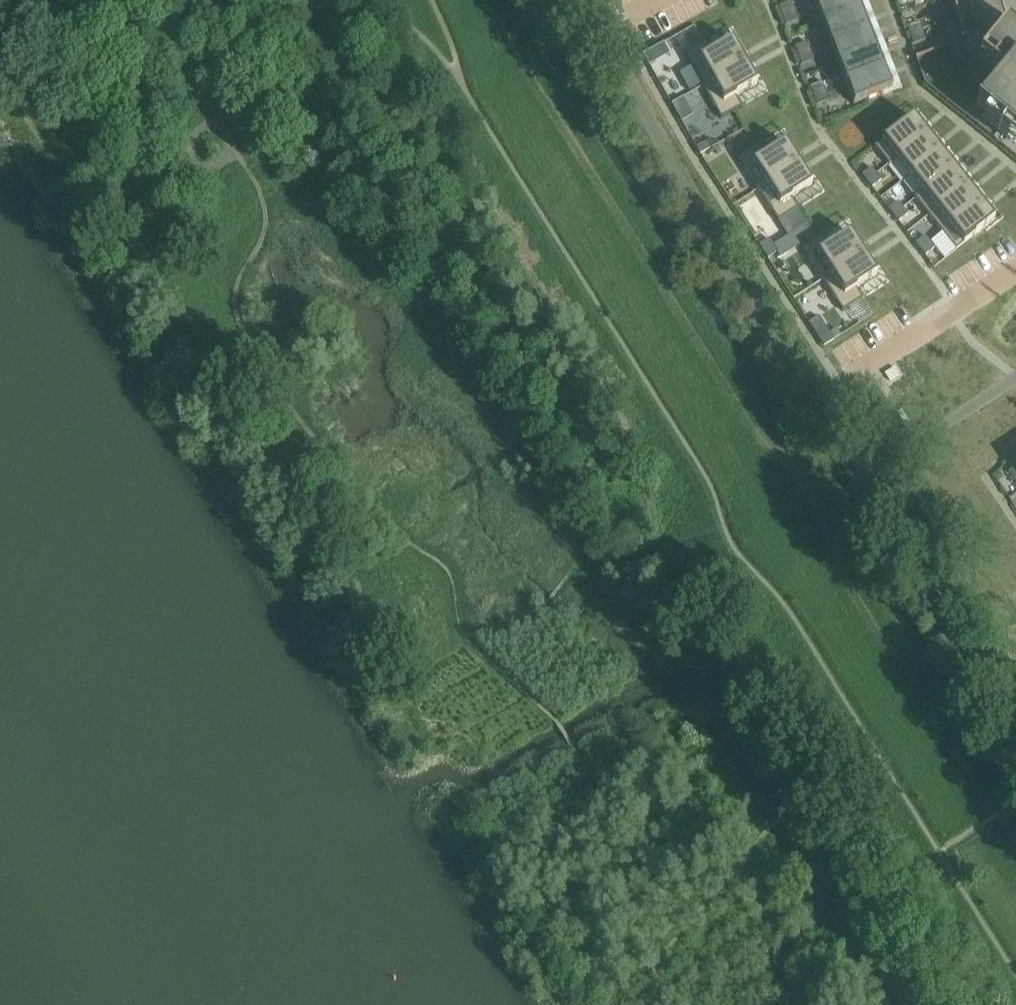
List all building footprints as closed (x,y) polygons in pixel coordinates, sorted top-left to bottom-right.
[(856,0),(825,0),(814,4),(821,24),(860,9),(856,0)] [(996,0),(950,0),(957,20),(998,6),(996,0)] [(795,12),(791,3),(779,7),(782,17),(795,12)] [(1006,29),(998,6),(957,20),(965,42),(1006,29)] [(868,29),(860,9),(821,24),(829,44),(868,29)] [(798,21),(795,12),(782,17),(786,26),(798,21)] [(923,32),(920,23),(907,27),(910,36),(923,32)] [(876,50),(868,29),(829,44),(837,65),(876,50)] [(1006,29),(965,42),(915,59),(924,85),(1015,160),(1015,37),(1006,29)] [(926,41),(923,32),(910,36),(913,45),(926,41)] [(692,68),(679,75),(689,92),(701,85),(703,87),(745,64),(733,42),(711,54),(705,43),(684,55),(692,68)] [(810,52),(807,43),(794,48),(798,57),(810,52)] [(883,70),(876,50),(837,65),(845,85),(883,70)] [(814,61),(810,52),(798,57),(801,66),(814,61)] [(745,64),(703,87),(721,120),(742,109),(735,98),(757,86),(745,64)] [(892,91),(883,70),(845,85),(853,106),(892,91)] [(826,92),(822,83),(810,88),(813,97),(826,92)] [(829,101),(826,92),(813,97),(817,106),(829,101)] [(683,100),(673,105),(682,122),(692,116),(683,100)] [(890,136),(875,148),(889,166),(897,161),(896,160),(927,136),(912,118),(901,127),(890,136)] [(927,136),(896,160),(897,161),(909,177),(940,153),(927,136)] [(757,146),(737,159),(758,191),(799,165),(785,143),(764,157),(757,146)] [(940,153),(909,177),(922,193),(923,194),(953,170),(940,153)] [(799,165),(758,191),(778,222),(798,210),(791,199),(812,186),(799,165)] [(871,169),(862,176),(867,183),(876,175),(871,169)] [(922,193),(915,199),(929,216),(967,187),(953,170),(923,194),(922,193)] [(876,175),(867,183),(872,189),(881,181),(876,175)] [(967,187),(929,216),(942,233),(980,204),(967,187)] [(898,203),(889,210),(894,216),(903,209),(898,203)] [(980,204),(942,233),(956,251),(971,239),(983,230),(994,221),(980,204)] [(903,209),(894,216),(899,223),(908,215),(903,209)] [(818,240),(802,250),(823,281),(863,255),(850,234),(829,247),(822,237),(818,240)] [(925,237),(915,244),(920,250),(930,243),(925,237)] [(930,243),(920,250),(925,257),(935,249),(930,243)] [(863,255),(823,281),(843,313),(863,300),(856,289),(877,276),(863,255)] [(819,318),(809,324),(817,336),(819,340),(824,347),(840,336),(836,330),(830,334),(819,318)]
